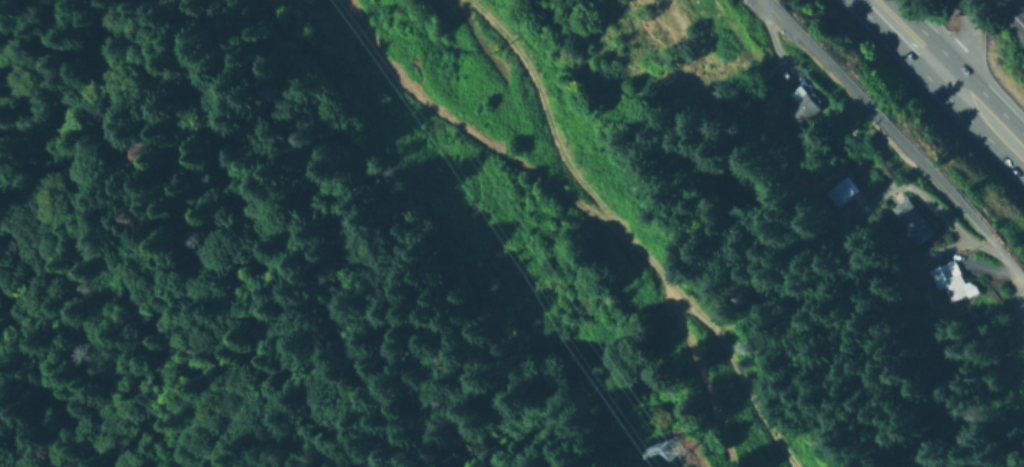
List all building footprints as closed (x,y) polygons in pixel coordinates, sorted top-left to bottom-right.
[(826,112),(805,129),(799,120),(794,125),(786,115),(792,110),(788,105),(797,98),(794,94),(805,85),(826,112)] [(853,178),(862,191),(839,206),(830,194),(853,178)] [(892,209),(909,197),(934,234),(918,246),(892,209)] [(930,267),(944,262),(949,275),(960,271),(970,295),(951,303),(945,289),(940,291),(930,267)]
